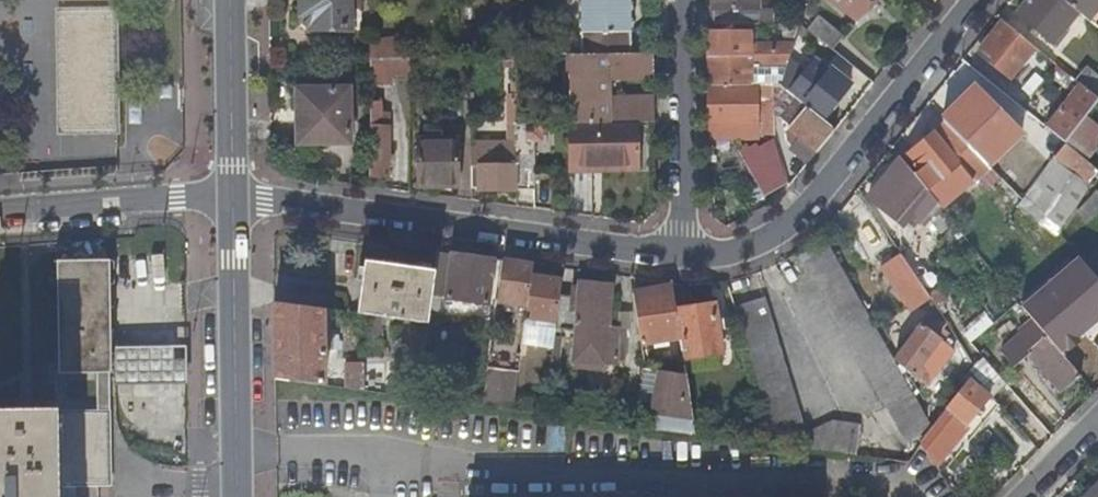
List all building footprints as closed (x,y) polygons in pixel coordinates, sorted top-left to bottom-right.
[(120,136),(117,0),(57,0),(57,134),(120,136)] [(348,0),(301,0),(301,19),(306,25),(312,24),(312,28),(359,28),(359,13),(348,13),(348,0)] [(631,0),(581,0),(581,31),(631,30),(631,0)] [(714,24),(757,24),(757,0),(713,0),(714,24)] [(855,19),(871,0),(831,0),(855,19)] [(1078,14),(1061,0),(1026,0),(1015,14),(1052,45),(1060,35),(1066,40),(1069,36),(1063,31),(1078,14)] [(1078,14),(1087,20),(1097,7),(1097,0),(1061,0),(1078,14)] [(810,30),(831,48),(843,34),(821,17),(810,30)] [(1034,47),(1002,21),(979,50),(985,56),(982,60),(1008,80),(1034,47)] [(751,29),(708,29),(708,56),(790,55),(794,43),(751,43),(751,29)] [(370,38),(370,56),(403,56),(403,38),(370,38)] [(609,76),(654,75),(654,52),(570,53),(571,121),(587,121),(600,121),(638,121),(655,120),(654,96),(610,97),(609,76)] [(533,122),(532,54),(514,54),(514,114),(514,122),(532,122),(533,122)] [(370,72),(409,71),(409,55),(403,56),(370,56),(370,72)] [(751,69),(785,69),(790,55),(708,56),(709,84),(751,84),(751,69)] [(813,63),(800,79),(791,90),(819,113),(841,86),(813,63)] [(842,76),(863,93),(873,82),(851,65),(842,76)] [(1065,83),(1070,77),(1057,66),(1052,72),(1065,83)] [(1074,80),(1079,84),(1097,99),(1097,98),(1097,78),(1085,67),(1074,80)] [(751,69),(751,84),(779,85),(785,69),(751,69)] [(1044,77),(1036,71),(1023,87),(1031,93),(1044,77)] [(1079,84),(1046,127),(1064,141),(1097,99),(1079,84)] [(297,88),(297,143),(349,142),(348,87),(297,88)] [(734,122),(734,131),(734,137),(756,137),(757,87),(709,87),(709,121),(734,122)] [(973,88),(941,119),(945,124),(971,149),(973,151),(1004,120),(973,88)] [(780,119),(818,149),(835,128),(797,99),(780,119)] [(379,100),(369,100),(369,125),(370,125),(370,176),(387,176),(388,124),(379,125),(379,100)] [(513,123),(513,142),(513,165),(480,165),(481,188),(481,189),(534,188),(532,122),(514,122),(514,114),(509,114),(509,123),(513,123)] [(567,121),(568,163),(638,162),(638,121),(600,121),(587,121),(571,121),(567,121)] [(709,131),(734,131),(734,122),(709,121),(709,131)] [(957,163),(971,149),(945,124),(907,155),(919,170),(913,175),(935,202),(940,208),(973,180),(957,163)] [(458,182),(458,141),(418,141),(418,183),(458,182)] [(513,165),(513,142),(471,143),(472,188),(481,188),(480,165),(513,165)] [(1082,190),(1095,175),(1061,147),(1047,164),(1067,179),(1082,190)] [(973,180),(988,165),(973,151),(971,149),(957,163),(973,180)] [(1017,209),(1037,226),(1067,179),(1047,164),(1017,209)] [(918,224),(935,202),(913,175),(912,174),(907,179),(893,167),(868,200),(897,223),(905,213),(918,224)] [(1097,208),(1097,195),(1095,192),(1076,213),(1085,222),(1097,208)] [(909,443),(928,431),(932,426),(894,358),(826,240),(801,254),(909,443)] [(451,256),(438,254),(435,271),(432,293),(445,296),(445,297),(490,303),(495,259),(451,253),(451,256)] [(499,301),(527,304),(531,273),(533,262),(504,258),(499,301)] [(113,372),(112,259),(59,260),(60,373),(113,372)] [(1023,307),(1045,333),(1064,355),(1097,327),(1097,280),(1081,260),(1023,307)] [(365,261),(358,314),(428,323),(432,293),(435,271),(365,261)] [(561,278),(531,273),(527,304),(525,317),(537,319),(537,326),(555,328),(559,294),(561,278)] [(924,311),(933,305),(915,278),(906,284),(924,311)] [(572,296),(559,294),(555,328),(561,329),(573,330),(571,360),(617,364),(617,325),(608,325),(612,283),(580,279),(578,290),(573,289),(572,296)] [(677,356),(683,355),(675,308),(672,285),(632,291),(640,340),(674,334),(677,356)] [(764,298),(735,306),(771,424),(777,445),(857,455),(861,425),(833,421),(806,435),(764,298)] [(325,384),(323,308),(274,301),(275,377),(325,384)] [(712,302),(675,308),(683,355),(683,358),(721,352),(712,302)] [(928,311),(894,358),(922,380),(948,344),(933,334),(942,321),(928,311)] [(366,333),(383,334),(383,318),(366,317),(366,333)] [(561,329),(555,328),(548,374),(556,375),(561,329)] [(1061,391),(1080,375),(1064,355),(1045,333),(1025,351),(1061,391)] [(115,347),(116,385),(187,384),(187,346),(115,347)] [(1004,385),(981,359),(968,371),(990,397),(1004,385)] [(346,362),(346,387),(363,389),(363,362),(346,362)] [(488,385),(516,389),(518,371),(490,367),(488,385)] [(651,402),(656,369),(644,367),(639,400),(651,402)] [(656,369),(651,402),(651,415),(648,428),(695,434),(686,373),(656,369)] [(926,435),(943,452),(988,398),(969,381),(926,435)] [(0,411),(0,496),(60,496),(60,485),(60,410),(0,411)] [(112,410),(60,410),(60,485),(113,485),(112,410)] [(756,428),(761,443),(777,445),(771,424),(756,428)] [(943,452),(926,435),(919,445),(933,465),(943,452)] [(1086,496),(1097,496),(1097,485),(1086,496)]
